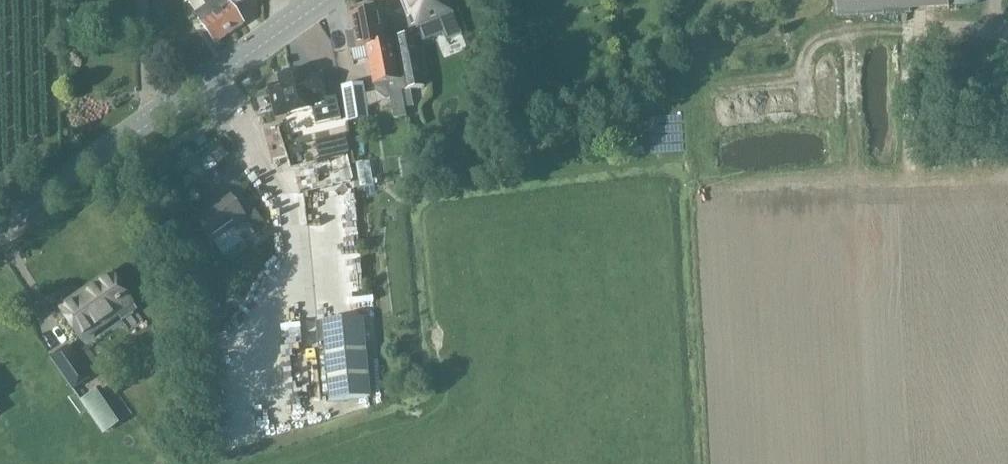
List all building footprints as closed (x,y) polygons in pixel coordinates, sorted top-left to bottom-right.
[(244,24),(231,5),(230,6),(226,0),(203,0),(208,6),(196,14),(216,44),(244,24)] [(409,18),(414,16),(424,42),(444,34),(447,41),(468,33),(455,0),(402,0),(409,18)] [(838,16),(950,9),(950,0),(837,0),(838,16)] [(356,14),(352,15),(358,49),(371,47),(374,63),(376,62),(380,83),(400,79),(393,42),(386,44),(379,10),(375,10),(374,5),(355,9),(356,14)] [(408,91),(424,88),(415,35),(398,38),(408,91)] [(337,97),(328,100),(322,76),(308,79),(306,71),(280,77),(282,85),(270,88),(277,117),(313,109),(317,125),(342,119),(337,97)] [(349,112),(367,109),(363,86),(345,88),(349,112)] [(397,121),(411,119),(407,97),(393,99),(397,121)] [(345,138),(333,140),(336,154),(348,151),(345,138)] [(380,148),(358,151),(361,175),(383,172),(380,148)] [(257,236),(268,229),(252,206),(242,212),(230,195),(196,219),(213,244),(248,221),(257,236)] [(83,340),(133,305),(112,274),(62,309),(83,340)] [(332,401),(371,398),(364,318),(324,322),(332,401)] [(74,389),(91,377),(70,347),(53,359),(74,389)] [(102,387),(81,401),(104,435),(125,421),(102,387)]
